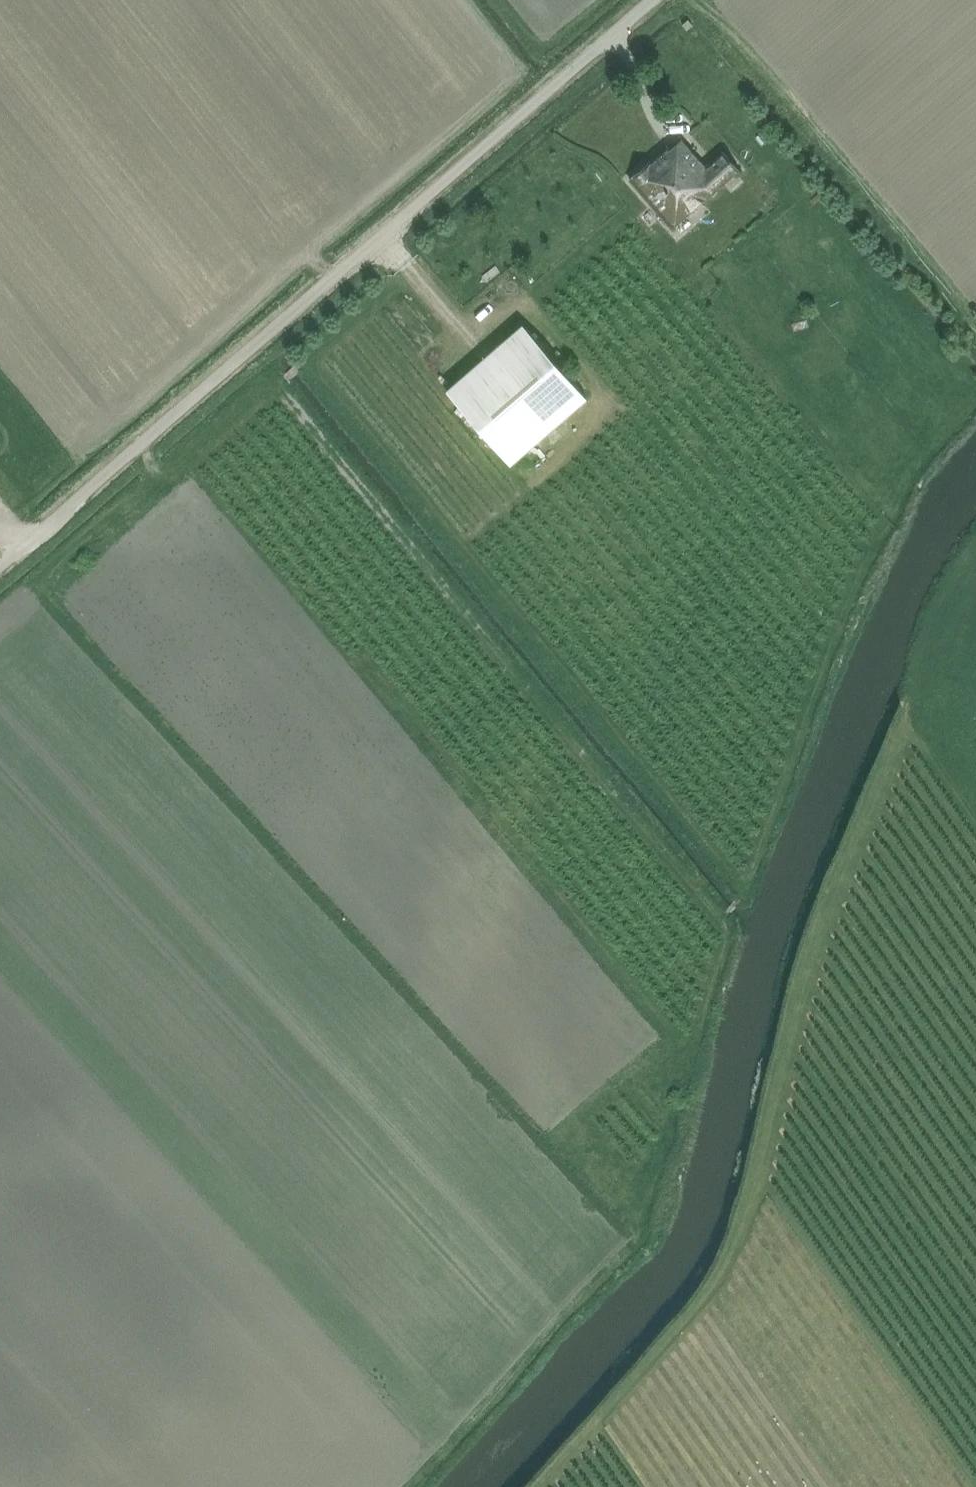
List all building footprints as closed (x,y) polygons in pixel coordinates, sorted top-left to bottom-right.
[(739,169),(723,151),(705,167),(681,140),(669,150),(666,147),(629,179),(671,227),(739,169)] [(524,329),(447,394),(509,468),(586,403),(524,329)]
